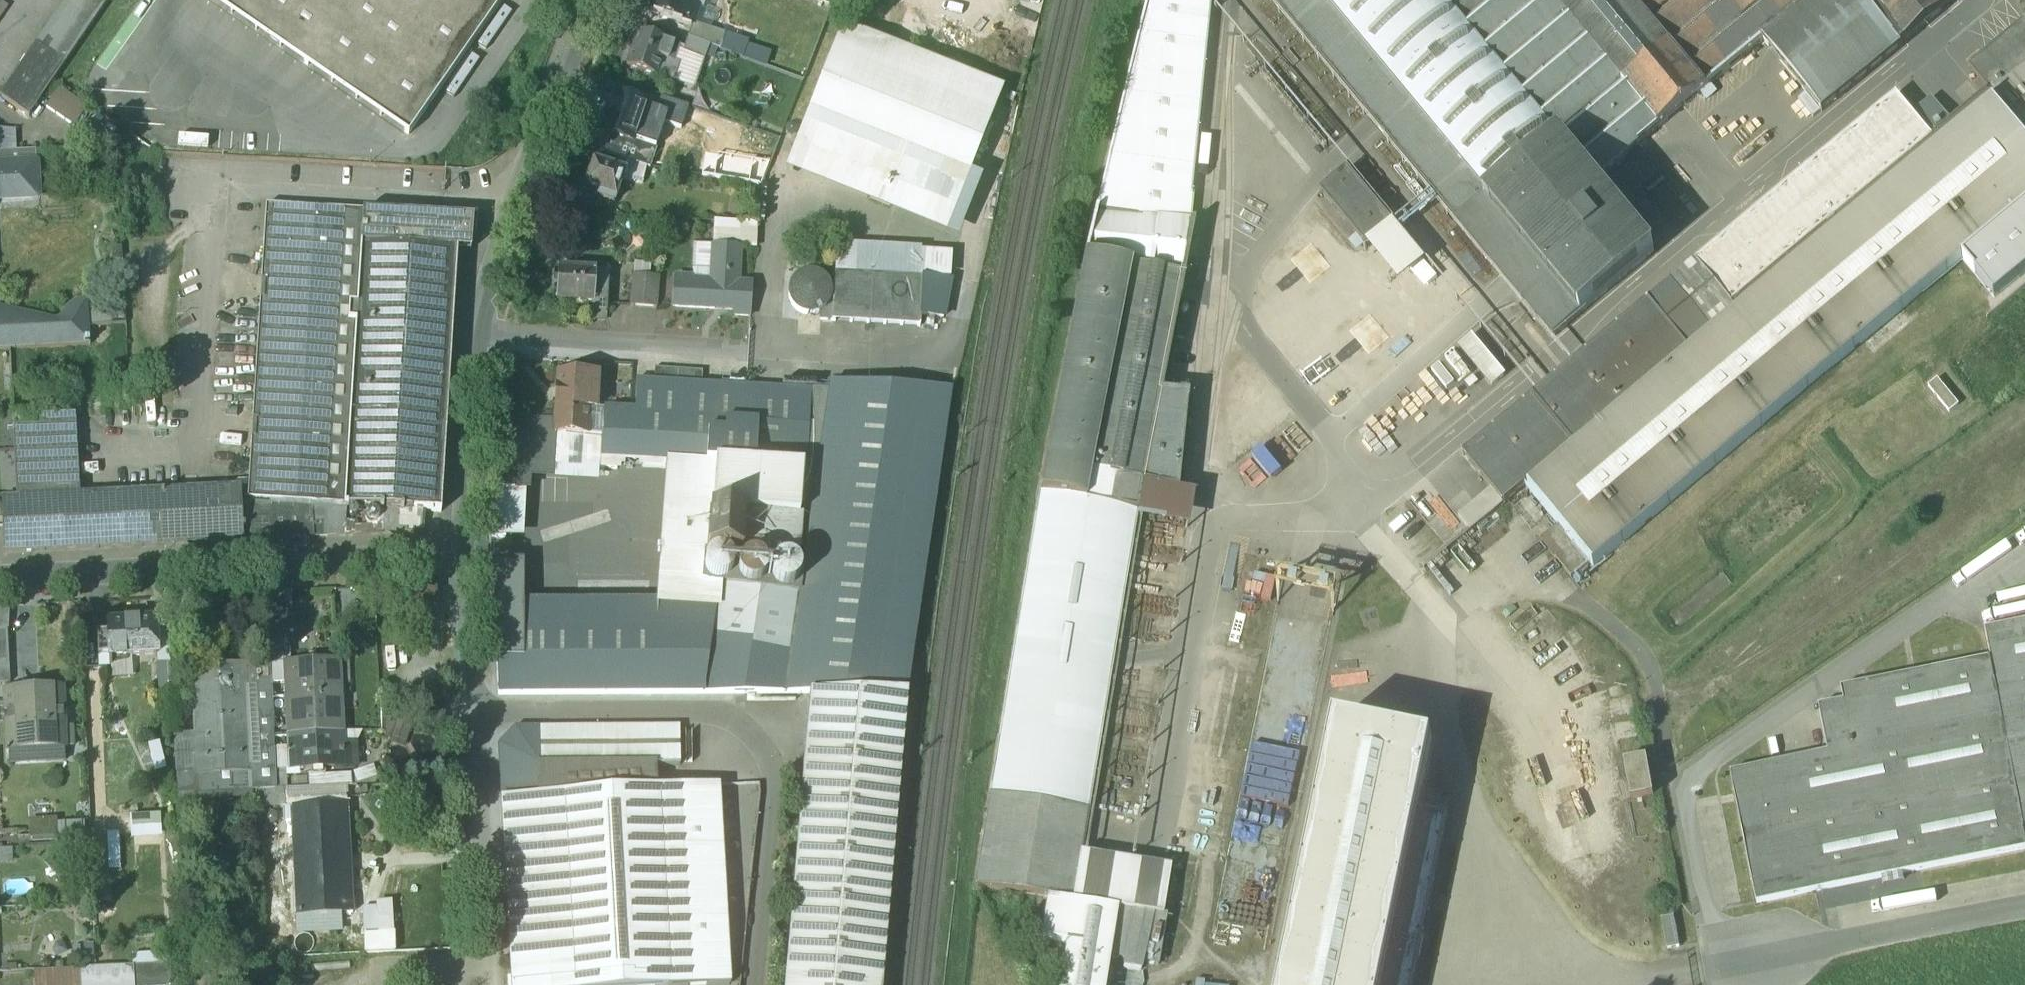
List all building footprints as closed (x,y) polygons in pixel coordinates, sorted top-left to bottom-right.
[(36,48),(64,67),(110,0),(69,0),(36,48)] [(410,140),(505,0),(209,0),(410,140)] [(652,12),(693,26),(694,25),(699,9),(690,6),(693,0),(656,0),(652,12)] [(1039,494),(1040,495),(992,795),(1089,811),(1141,486),(1177,493),(1187,396),(1162,394),(1194,225),(1190,223),(1212,0),(1147,0),(1118,118),(1096,213),(1095,213),(1085,259),(1084,259),(1039,494)] [(1456,223),(1488,196),(1490,199),(1557,144),(1593,187),(1596,184),(1764,44),(1824,116),(1951,9),(1944,0),(1271,0),(1456,223)] [(921,16),(907,12),(900,36),(933,45),(936,32),(918,27),(921,16)] [(715,33),(694,25),(693,26),(688,39),(710,47),(715,33)] [(1971,71),(1992,97),(1994,99),(2024,74),(2024,26),(1971,71)] [(1004,91),(844,27),(794,152),(955,214),(1004,91)] [(680,47),(640,33),(628,67),(658,77),(664,60),(674,64),(675,62),(680,47)] [(710,47),(688,39),(683,52),(705,60),(710,47)] [(64,67),(36,48),(1,99),(29,118),(64,67)] [(674,64),(664,60),(658,77),(674,82),(680,64),(675,62),(674,64)] [(1730,310),(1734,314),(1526,486),(1594,569),(1964,264),(2024,213),(2024,74),(1994,99),(1992,97),(1962,120),(1953,127),(1730,310)] [(646,107),(617,97),(604,134),(607,135),(634,144),(634,143),(646,107)] [(76,109),(52,98),(47,110),(70,121),(76,109)] [(680,105),(660,98),(655,112),(675,119),(680,105)] [(1900,101),(1465,456),(1504,504),(1526,486),(1734,314),(1730,310),(1953,127),(1933,101),(1913,116),(1900,101)] [(634,144),(607,135),(601,153),(650,170),(657,152),(634,143),(634,144)] [(1557,144),(1490,199),(1488,196),(1456,223),(1554,340),(1655,256),(1596,184),(1593,187),(1557,144)] [(36,203),(38,202),(41,200),(42,196),(41,193),(39,150),(0,152),(0,205),(36,203)] [(955,214),(794,152),(788,170),(948,231),(955,214)] [(625,174),(594,163),(585,190),(601,195),(616,200),(625,174)] [(1428,264),(1347,171),(1320,193),(1401,287),(1428,264)] [(616,200),(601,195),(599,200),(614,206),(616,200)] [(474,216),(267,208),(250,499),(347,506),(347,507),(416,511),(426,511),(440,512),(459,249),(472,249),(474,216)] [(1964,264),(1996,302),(2024,278),(2024,213),(1964,264)] [(758,225),(715,223),(714,248),(740,249),(757,250),(758,225)] [(693,280),(675,278),(673,308),(715,310),(715,308),(735,309),(734,316),(750,318),(752,287),(738,286),(740,249),(714,248),(711,283),(693,282),(693,280)] [(947,261),(838,252),(837,273),(888,276),(924,278),(947,279),(947,261)] [(597,274),(560,271),(558,304),(593,306),(595,306),(596,291),(597,274)] [(830,302),(832,294),(830,286),(825,279),(818,275),(810,273),(802,275),(795,280),(791,287),(789,295),(791,303),(796,310),(802,314),(811,316),(819,314),(826,309),(830,302)] [(837,273),(835,273),(834,290),(833,305),(832,322),(886,325),(888,276),(837,273)] [(924,278),(888,276),(886,325),(920,327),(921,317),(924,278)] [(660,279),(634,277),(631,307),(657,309),(660,279)] [(951,280),(924,278),(921,317),(944,319),(951,280)] [(608,292),(596,291),(595,306),(593,306),(592,313),(607,314),(608,292)] [(833,305),(829,304),(828,306),(826,309),(824,311),(821,313),(821,321),(832,322),(833,305)] [(1503,315),(1512,329),(1509,331),(1522,349),(1544,335),(1536,324),(1532,327),(1518,305),(1503,315)] [(0,318),(0,351),(92,347),(90,310),(82,312),(76,316),(71,323),(69,331),(0,318)] [(1478,333),(1462,345),(1496,388),(1512,376),(1478,333)] [(599,378),(560,375),(556,423),(557,423),(556,433),(587,435),(589,411),(597,411),(599,378)] [(829,392),(637,381),(635,418),(758,425),(755,466),(778,467),(775,516),(752,515),(752,516),(744,516),(742,557),(724,556),(714,622),(703,695),(812,695),(906,694),(951,391),(830,383),(829,392)] [(1938,383),(1931,389),(1950,413),(1958,407),(1938,383)] [(597,411),(589,411),(587,435),(603,437),(605,416),(605,412),(597,411)] [(635,418),(605,416),(603,437),(602,469),(617,470),(617,460),(712,465),(755,467),(755,466),(758,425),(635,418)] [(76,418),(13,421),(17,500),(79,498),(76,418)] [(556,423),(500,419),(496,491),(511,492),(517,488),(518,465),(527,465),(555,467),(556,433),(557,423),(556,423)] [(587,435),(556,433),(555,467),(602,469),(603,437),(587,435)] [(13,464),(0,465),(0,480),(13,479),(13,464)] [(517,488),(511,492),(496,491),(492,538),(523,540),(527,465),(518,465),(517,488)] [(755,467),(712,465),(710,513),(744,514),(744,516),(752,516),(752,515),(755,467)] [(778,467),(755,466),(755,467),(752,515),(775,516),(778,467)] [(17,500),(2,501),(4,553),(245,542),(245,540),(243,504),(243,490),(79,498),(17,500)] [(313,509),(243,504),(245,540),(314,536),(313,509)] [(347,511),(313,509),(314,536),(314,539),(345,537),(347,511)] [(350,514),(349,516),(350,518),(351,520),(353,521),(355,521),(357,521),(359,520),(360,518),(360,516),(360,514),(359,512),(357,511),(355,511),(353,511),(351,513),(350,514)] [(426,511),(416,511),(416,520),(425,520),(426,511)] [(376,522),(376,519),(376,517),(374,515),(372,513),(369,513),(367,513),(365,515),(363,517),(363,520),(363,522),(365,524),(367,526),(369,526),(372,526),(374,524),(376,522)] [(744,514),(710,513),(708,555),(724,556),(742,557),(744,516),(744,514)] [(617,564),(619,556),(617,547),(612,540),(605,536),(597,534),(588,536),(581,541),(577,548),(575,556),(577,565),(582,572),(589,576),(597,578),(606,576),(613,571),(617,564)] [(660,564),(662,557),(660,549),(656,542),(649,538),(641,537),(633,538),(627,543),(622,549),(621,557),(623,565),(627,572),(634,576),(642,577),(649,576),(656,571),(660,564)] [(513,565),(493,566),(497,655),(517,655),(515,606),(513,565)] [(523,605),(515,606),(516,624),(523,623),(524,623),(523,605)] [(293,609),(269,610),(270,634),(289,633),(294,633),(293,609)] [(144,623),(108,625),(110,659),(158,657),(156,619),(144,619),(144,623)] [(714,622),(524,623),(523,623),(516,624),(517,655),(497,655),(499,696),(703,695),(714,622)] [(1985,631),(1990,660),(2024,837),(2024,623),(1985,631)] [(0,632),(0,664),(10,664),(8,632),(0,632)] [(289,633),(270,634),(271,666),(291,664),(289,633)] [(1842,690),(1844,703),(1820,708),(1829,754),(1732,773),(1757,903),(2024,851),(2024,837),(1990,660),(1842,690)] [(171,662),(157,663),(159,691),(172,690),(171,662)] [(291,664),(271,666),(272,685),(286,684),(289,735),(343,733),(339,662),(291,664)] [(272,685),(271,666),(246,667),(251,772),(198,774),(199,795),(256,792),(276,791),(272,685)] [(246,667),(193,669),(196,734),(198,774),(251,772),(246,667)] [(62,693),(9,695),(11,752),(65,750),(62,693)] [(812,695),(804,766),(807,767),(788,984),(879,984),(898,774),(906,694),(812,695)] [(680,727),(516,728),(499,745),(502,799),(541,797),(564,795),(657,790),(654,767),(680,767),(680,727)] [(1282,984),(1382,984),(1419,811),(1433,745),(1336,727),(1282,984)] [(343,733),(289,735),(290,771),(312,770),(313,777),(325,777),(325,771),(357,769),(356,744),(344,744),(343,733)] [(196,734),(175,735),(178,796),(199,795),(198,774),(196,734)] [(1648,759),(1626,763),(1632,799),(1654,796),(1648,759)] [(353,774),(333,775),(333,787),(346,787),(354,786),(353,774)] [(754,783),(729,785),(729,794),(754,793),(754,783)] [(333,787),(324,788),(325,796),(346,795),(346,787),(333,787)] [(657,790),(668,984),(733,984),(722,787),(657,790)] [(276,791),(256,792),(256,808),(288,806),(287,790),(276,791)] [(564,795),(574,984),(668,984),(657,790),(564,795)] [(502,799),(512,984),(574,984),(564,795),(502,799)] [(992,795),(991,795),(976,887),(1049,898),(1074,902),(1082,855),(1089,811),(992,795)] [(347,807),(292,809),(292,810),(287,810),(287,821),(293,821),(298,916),(341,914),(352,913),(347,807)] [(1382,984),(1413,984),(1448,818),(1419,811),(1382,984)] [(30,838),(47,838),(46,818),(30,818),(30,838)] [(1172,869),(1082,855),(1074,902),(1075,903),(1117,909),(1118,907),(1119,908),(1164,915),(1172,869)] [(1074,902),(1049,898),(1043,939),(1068,943),(1075,903),(1074,902)] [(1075,903),(1068,943),(1062,984),(1106,984),(1109,969),(1111,957),(1119,908),(1118,907),(1117,909),(1075,903)] [(378,908),(364,909),(365,934),(379,933),(378,908)] [(1164,915),(1119,908),(1111,957),(1144,962),(1161,965),(1169,916),(1164,915)] [(341,914),(298,916),(298,928),(333,926),(334,932),(344,931),(343,920),(341,920),(341,914)] [(1674,916),(1661,918),(1666,949),(1680,947),(1674,916)] [(1144,962),(1127,960),(1125,968),(1143,970),(1144,962)] [(170,965),(158,966),(159,978),(171,977),(170,965)] [(134,967),(135,984),(159,984),(159,978),(158,966),(134,967)] [(34,972),(35,984),(81,984),(81,970),(34,972)]
